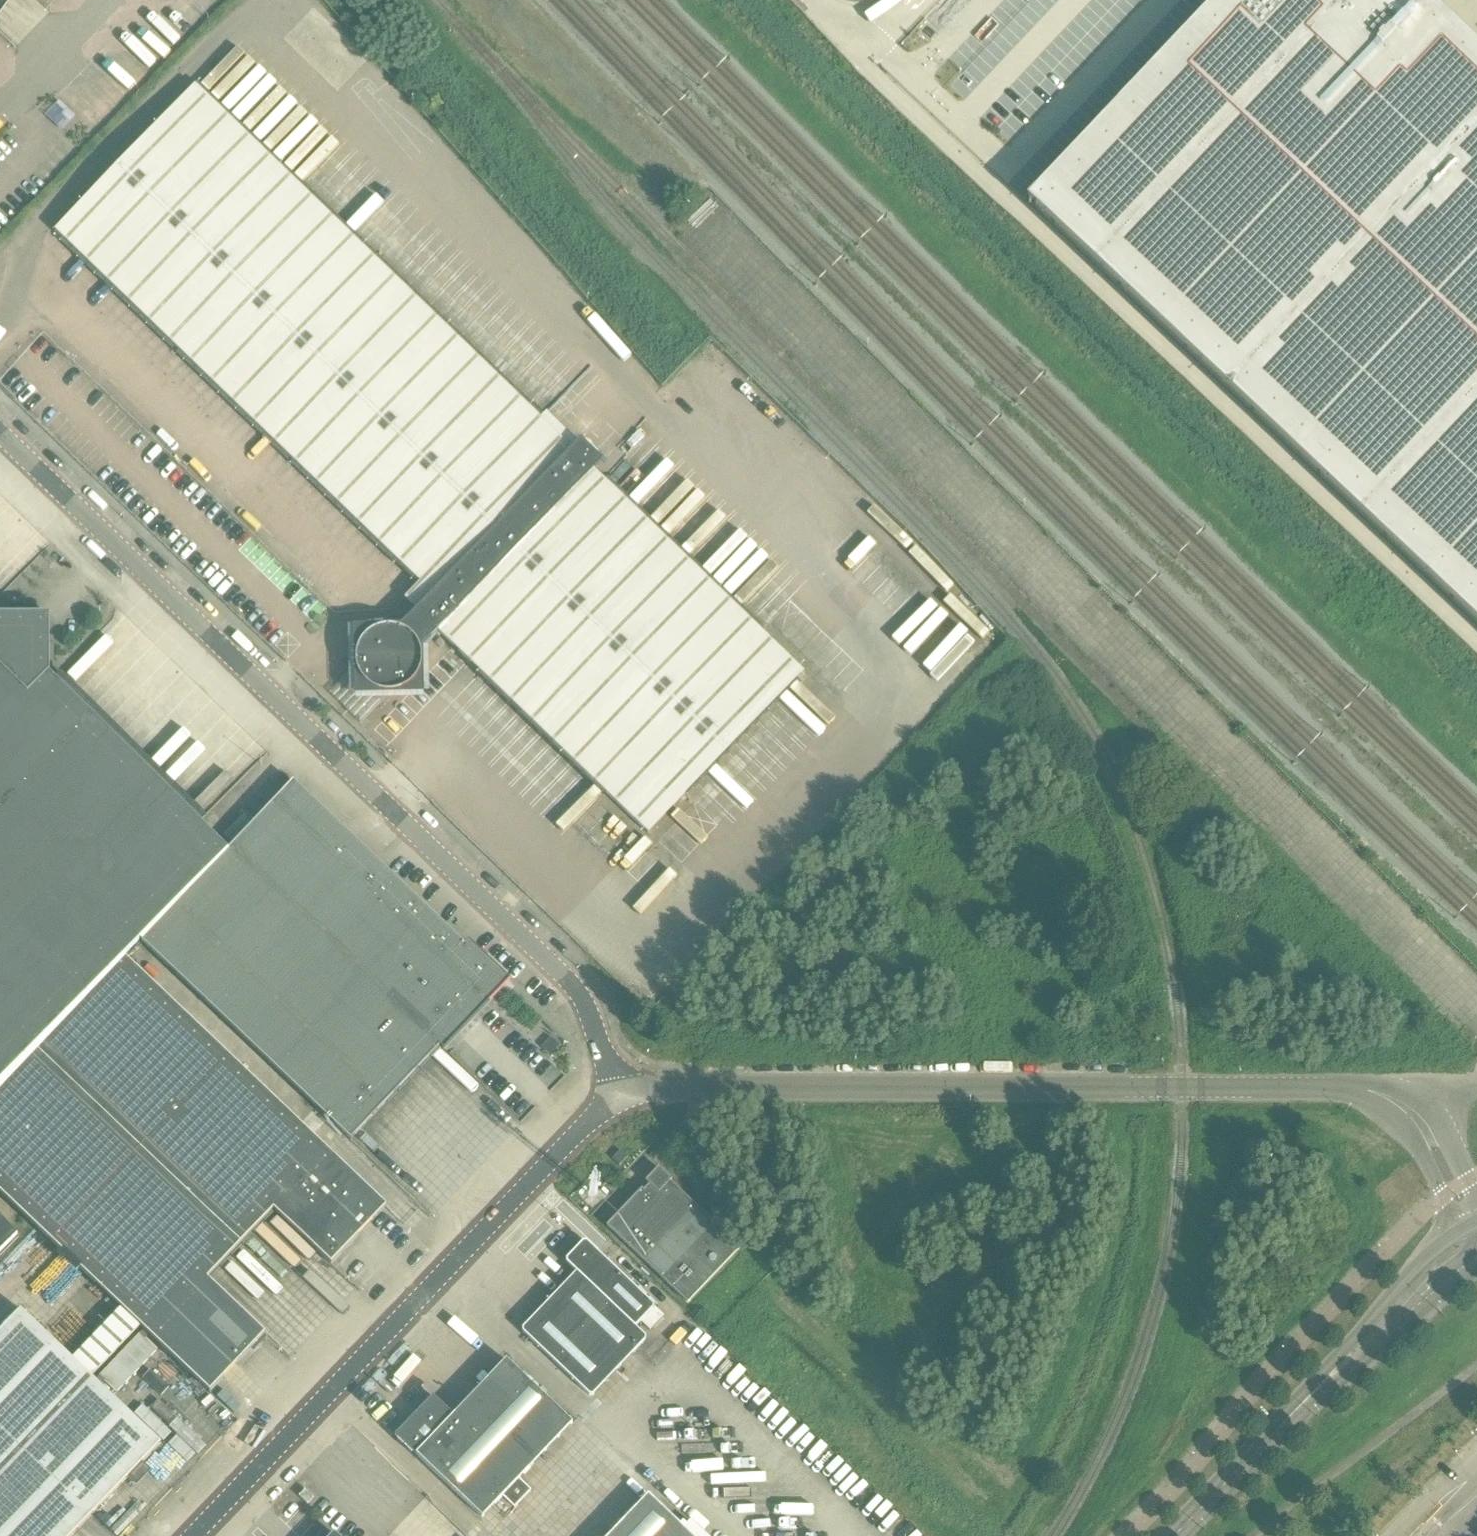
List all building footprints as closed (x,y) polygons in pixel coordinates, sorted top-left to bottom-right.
[(3,14),(12,1),(13,0),(0,0),(0,18),(3,14)] [(1025,201),(1033,209),(1043,218),(1097,269),(1176,343),(1309,468),(1379,534),(1476,627),(1476,47),(1449,20),(1427,0),(1214,0),(1182,34),(1101,120),(1033,192),(1025,201)] [(419,583),(404,599),(416,611),(400,627),(353,627),(354,696),(423,695),(422,647),(438,631),(647,833),(802,671),(594,470),(602,461),(580,440),(572,448),(196,87),(55,233),(419,583)] [(125,959),(141,942),(228,850),(49,674),(50,673),(49,615),(0,616),(0,1090),(125,959)] [(292,782),(228,850),(141,942),(350,1140),(439,1047),(443,1050),(509,981),(468,942),(465,945),(293,782),(292,782)] [(68,1535),(71,1535),(70,1534),(90,1513),(92,1515),(160,1443),(92,1378),(140,1327),(209,1392),(264,1334),(207,1279),(273,1210),(331,1265),(386,1207),(125,959),(0,1090),(0,1193),(121,1308),(72,1359),(19,1309),(0,1329),(0,1535),(68,1535)] [(620,1151),(612,1159),(619,1166),(627,1157),(620,1151)] [(739,1249),(670,1181),(671,1180),(658,1167),(645,1181),(649,1185),(643,1191),(641,1189),(606,1226),(687,1303),(739,1249)] [(17,1234),(0,1217),(0,1250),(17,1234)] [(522,1332),(529,1339),(589,1395),(592,1395),(645,1340),(645,1337),(635,1328),(641,1322),(651,1331),(664,1316),(655,1308),(653,1310),(653,1309),(653,1306),(586,1242),(582,1242),(566,1260),(566,1263),(576,1272),(522,1329),(522,1332)] [(505,1360),(452,1416),(433,1397),(396,1436),(482,1518),(503,1496),(514,1507),(530,1490),(519,1480),(572,1423),(505,1360)] [(305,1489),(298,1496),(307,1504),(313,1498),(305,1489)] [(648,1495),(609,1535),(690,1535),(648,1495)]
